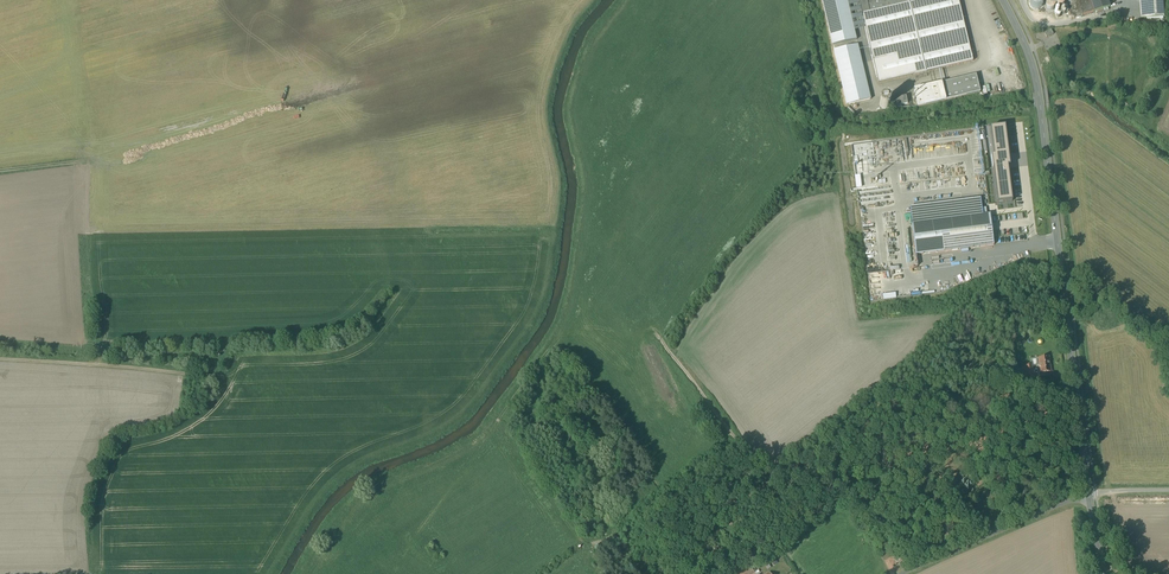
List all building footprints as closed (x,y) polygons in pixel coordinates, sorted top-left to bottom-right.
[(847,106),(871,100),(851,17),(847,0),(822,0),(847,106)] [(862,14),(922,0),(858,0),(862,14)] [(862,14),(878,84),(973,61),(958,0),(922,0),(862,14)] [(1056,0),(1055,1),(1055,2),(1055,3),(1055,4),(1055,5),(1055,6),(1056,7),(1057,8),(1058,8),(1060,9),(1061,8),(1062,8),(1063,7),(1064,6),(1064,5),(1064,4),(1064,3),(1064,2),(1064,1),(1063,0),(1062,0),(1057,0),(1056,0)] [(1071,19),(1094,12),(1090,0),(1065,0),(1071,19)] [(1094,12),(1110,7),(1108,0),(1090,0),(1094,12)] [(1166,24),(1164,0),(1141,0),(1142,25),(1166,24)] [(1050,2),(1049,2),(1048,3),(1047,3),(1047,4),(1046,4),(1046,5),(1045,6),(1045,7),(1045,8),(1046,9),(1046,10),(1047,10),(1047,11),(1048,11),(1049,12),(1050,12),(1051,11),(1052,11),(1053,10),(1054,10),(1054,9),(1055,8),(1055,7),(1055,6),(1055,5),(1054,4),(1053,3),(1052,2),(1051,2),(1050,2)] [(1051,30),(1044,33),(1047,38),(1053,35),(1051,30)] [(976,75),(914,90),(918,107),(980,92),(976,75)] [(906,97),(890,101),(892,108),(908,104),(906,97)] [(884,100),(883,100),(882,100),(882,101),(881,101),(881,102),(880,102),(880,103),(880,104),(880,105),(880,106),(880,107),(881,108),(882,109),(884,110),(885,110),(887,109),(888,108),(889,107),(889,106),(889,105),(889,103),(889,102),(888,101),(887,101),(887,100),(886,100),(884,100)] [(997,203),(1012,202),(1008,167),(1010,166),(1005,126),(989,128),(993,156),(991,156),(997,203)] [(980,198),(909,207),(914,254),(993,245),(994,245),(990,214),(989,214),(990,215),(982,216),(980,198)] [(1049,357),(1038,358),(1040,373),(1051,372),(1049,357)] [(1032,365),(1022,367),(1023,379),(1034,378),(1032,365)] [(722,549),(713,554),(713,552),(710,553),(714,562),(726,556),(722,549)] [(902,553),(889,559),(892,565),(896,563),(896,562),(900,560),(901,561),(905,559),(902,553)]
